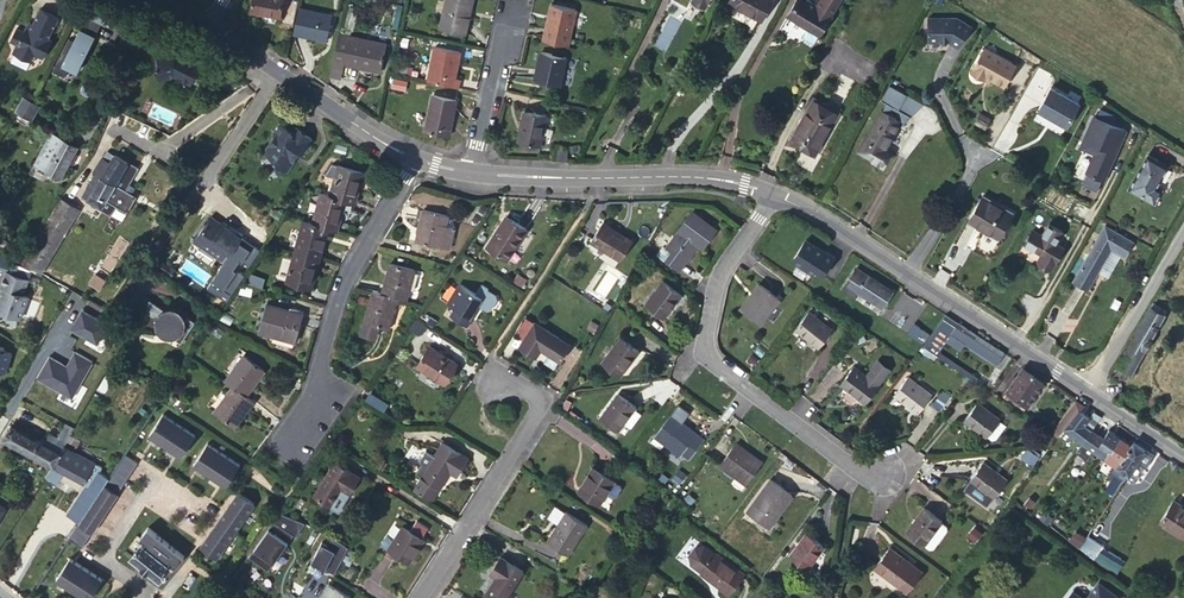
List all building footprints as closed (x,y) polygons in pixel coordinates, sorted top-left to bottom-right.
[(253,10),(295,18),(298,0),(255,0),(253,10)] [(441,28),(466,34),(472,0),(447,0),(441,28)] [(772,0),(730,0),(729,2),(762,20),(772,0)] [(810,0),(798,0),(789,15),(819,34),(831,14),(810,0)] [(544,39),(568,45),(576,8),(551,2),(544,39)] [(299,7),(293,32),(328,40),(332,14),(299,7)] [(109,15),(98,9),(95,18),(101,21),(105,23),(109,15)] [(42,10),(34,26),(31,31),(27,31),(24,32),(17,28),(10,41),(17,45),(13,51),(33,63),(37,56),(42,60),(52,42),(50,41),(60,21),(42,10)] [(95,18),(81,11),(75,25),(80,27),(74,40),(68,37),(52,70),(65,76),(69,66),(77,70),(93,38),(89,36),(94,25),(98,27),(101,21),(95,18)] [(972,29),(957,18),(928,19),(928,43),(950,43),(959,49),(972,29)] [(388,44),(339,33),(333,61),(343,63),(382,71),(388,44)] [(428,81),(459,87),(461,78),(455,77),(461,51),(435,45),(428,81)] [(151,52),(153,58),(167,53),(165,48),(151,52)] [(984,48),(971,72),(984,80),(986,76),(990,79),(1004,86),(1016,65),(984,48)] [(567,56),(541,50),(534,80),(561,86),(567,56)] [(167,53),(153,58),(160,79),(174,75),(190,82),(200,62),(188,57),(186,59),(181,57),(182,54),(174,51),(167,53)] [(333,61),(330,74),(340,77),(343,63),(333,61)] [(408,80),(394,77),(392,86),(406,89),(408,80)] [(882,98),(888,102),(860,149),(881,161),(888,149),(884,146),(893,131),(910,114),(898,107),(906,92),(891,83),(882,98)] [(1079,105),(1050,88),(1038,110),(1066,127),(1079,105)] [(898,107),(910,114),(923,103),(906,92),(898,107)] [(457,98),(433,93),(426,130),(449,135),(457,98)] [(16,111),(30,119),(38,106),(24,98),(16,111)] [(808,142),(818,148),(838,112),(816,99),(792,140),(805,147),(808,142)] [(547,115),(524,111),(518,140),(541,144),(547,115)] [(1104,180),(1121,142),(1119,141),(1125,130),(1127,130),(1095,116),(1081,147),(1095,153),(1087,172),(1104,180)] [(302,152),(311,140),(295,128),(292,133),(279,124),(273,133),(274,138),(267,146),(268,153),(277,159),(278,163),(288,171),(296,160),(293,158),(296,154),(302,152)] [(52,131),(35,163),(60,177),(76,145),(52,131)] [(815,153),(818,148),(808,142),(805,147),(815,153)] [(557,160),(568,161),(568,149),(558,148),(557,160)] [(113,154),(107,150),(101,157),(109,162),(113,154)] [(136,167),(113,154),(109,162),(101,157),(91,170),(94,172),(81,196),(109,212),(114,204),(115,202),(123,188),(136,167)] [(1168,167),(1149,156),(1130,189),(1155,203),(1162,190),(1157,187),(1168,167)] [(331,195),(355,202),(358,193),(364,171),(339,165),(332,163),(326,175),(336,177),(337,178),(335,186),(333,186),(331,195)] [(133,194),(123,188),(115,202),(125,207),(133,194)] [(331,195),(314,190),(306,220),(328,226),(338,229),(343,207),(353,210),(355,202),(331,195)] [(136,195),(133,194),(125,207),(115,202),(114,204),(126,211),(136,195)] [(1012,212),(983,195),(968,220),(998,237),(1012,212)] [(60,198),(23,262),(41,272),(78,209),(60,198)] [(446,225),(448,214),(422,208),(422,210),(418,209),(417,216),(421,217),(415,240),(450,247),(454,226),(446,225)] [(663,253),(661,251),(658,255),(666,260),(667,259),(680,268),(699,243),(702,245),(715,229),(693,212),(680,229),(681,230),(663,253)] [(229,228),(211,215),(194,240),(225,261),(243,234),(231,226),(229,228)] [(487,245),(508,259),(527,229),(506,215),(487,245)] [(303,220),(295,250),(320,257),(328,226),(306,220),(303,220)] [(632,239),(604,222),(593,241),(621,258),(632,239)] [(1106,225),(1074,280),(1088,289),(1112,248),(1125,256),(1133,242),(1106,225)] [(1025,244),(1041,253),(1047,256),(1043,263),(1052,268),(1064,247),(1034,230),(1025,244)] [(795,233),(784,250),(785,254),(803,266),(806,262),(813,267),(824,250),(816,244),(815,246),(809,243),(810,242),(806,240),(795,233)] [(1037,260),(1040,253),(1023,246),(1020,252),(1037,260)] [(320,257),(295,250),(286,280),(311,287),(320,257)] [(1047,256),(1041,253),(1037,260),(1043,263),(1047,256)] [(378,292),(397,298),(406,300),(415,269),(391,262),(385,284),(380,284),(378,292)] [(857,268),(844,287),(857,296),(861,291),(884,307),(893,291),(857,268)] [(0,298),(0,311),(20,319),(28,298),(22,296),(28,281),(7,273),(1,288),(4,289),(0,298)] [(248,282),(262,286),(265,278),(250,273),(248,282)] [(646,304),(664,318),(681,295),(663,281),(646,304)] [(450,315),(468,326),(478,309),(475,307),(477,303),(481,305),(485,309),(490,307),(496,298),(495,293),(487,288),(488,286),(481,282),(476,292),(460,282),(448,303),(455,308),(450,315)] [(780,299),(760,283),(741,308),(761,323),(780,299)] [(378,292),(372,291),(361,333),(375,338),(379,326),(389,328),(397,298),(378,292)] [(906,331),(921,306),(903,295),(888,320),(906,331)] [(168,332),(173,335),(181,340),(195,318),(186,313),(184,315),(183,313),(182,311),(179,308),(178,308),(176,307),(175,307),(172,306),(171,306),(170,306),(167,310),(148,298),(142,326),(139,326),(168,329),(168,332)] [(296,341),(303,313),(289,309),(267,302),(259,331),(296,341)] [(1118,364),(1129,371),(1131,372),(1164,313),(1150,305),(1118,364)] [(821,319),(809,310),(795,329),(819,348),(833,329),(826,323),(821,319)] [(958,322),(944,313),(942,316),(956,326),(958,322)] [(956,326),(942,316),(923,344),(937,354),(939,351),(951,333),(956,326)] [(525,339),(533,325),(527,321),(518,335),(525,339)] [(535,322),(533,325),(525,339),(521,345),(537,355),(542,348),(560,360),(570,344),(535,322)] [(914,322),(907,332),(922,343),(929,332),(914,322)] [(1005,351),(958,322),(956,326),(951,333),(997,363),(1005,351)] [(602,362),(620,375),(639,350),(620,337),(602,362)] [(7,371),(14,352),(7,350),(8,347),(0,344),(0,368),(7,371)] [(430,345),(418,365),(444,382),(456,362),(430,345)] [(939,351),(937,354),(952,364),(954,361),(939,351)] [(244,354),(225,380),(233,385),(251,398),(256,391),(251,387),(265,369),(244,354)] [(843,386),(866,403),(880,385),(879,384),(891,368),(879,359),(867,375),(857,367),(843,386)] [(952,364),(970,376),(972,373),(954,361),(952,364)] [(1118,364),(1112,374),(1124,381),(1129,371),(1118,364)] [(1010,388),(1008,386),(1003,392),(1026,409),(1045,383),(1024,368),(1018,376),(1010,388)] [(972,373),(970,376),(983,385),(987,378),(974,370),(972,373)] [(987,378),(983,385),(991,390),(998,379),(990,373),(987,378)] [(1016,374),(1008,386),(1010,388),(1018,376),(1016,374)] [(931,393),(907,375),(893,393),(917,412),(931,393)] [(234,427),(253,401),(251,398),(233,385),(214,412),(234,427)] [(945,387),(933,402),(941,409),(953,392),(945,387)] [(601,416),(618,430),(627,419),(636,407),(636,406),(619,392),(601,416)] [(1063,428),(1078,409),(1082,404),(1075,399),(1051,430),(1057,435),(1063,428)] [(977,400),(963,420),(985,435),(986,435),(998,417),(999,416),(977,400)] [(636,407),(627,419),(632,424),(641,412),(636,407)] [(1083,442),(1092,429),(1101,416),(1094,411),(1089,417),(1078,409),(1063,428),(1083,442)] [(2,437),(53,466),(63,447),(70,433),(73,428),(65,423),(58,436),(50,431),(43,442),(12,424),(13,421),(0,413),(0,436),(2,437)] [(656,435),(680,454),(682,450),(690,456),(703,438),(671,413),(656,435)] [(197,435),(165,414),(151,434),(183,456),(197,435)] [(1005,422),(998,417),(986,435),(990,438),(994,437),(1005,422)] [(1124,438),(1117,434),(1109,428),(1103,437),(1092,429),(1083,442),(1101,456),(1112,441),(1119,446),(1124,438)] [(1116,466),(1132,443),(1124,438),(1119,446),(1112,441),(1101,456),(1115,465),(1116,466)] [(415,486),(433,498),(450,471),(457,476),(470,458),(444,441),(434,456),(426,451),(412,473),(420,478),(415,486)] [(1146,449),(1134,441),(1132,443),(1116,466),(1122,469),(1119,475),(1125,479),(1146,449)] [(242,465),(210,443),(196,464),(228,485),(242,465)] [(732,482),(742,489),(762,460),(737,443),(722,465),(737,475),(732,482)] [(73,452),(63,447),(53,466),(46,476),(58,482),(64,471),(84,481),(88,484),(86,486),(89,488),(100,471),(101,471),(103,468),(94,463),(73,452)] [(1028,448),(1019,460),(1027,466),(1036,454),(1028,448)] [(138,462),(124,453),(112,472),(109,476),(80,520),(79,522),(68,538),(82,547),(93,531),(118,493),(138,462)] [(988,502),(993,495),(997,491),(1006,478),(982,460),(964,484),(965,487),(986,502),(988,502)] [(360,476),(336,462),(316,496),(340,510),(348,497),(346,496),(348,492),(350,493),(360,476)] [(1122,469),(1116,466),(1115,465),(1111,470),(1119,475),(1122,469)] [(614,498),(617,497),(623,488),(622,485),(615,481),(615,480),(593,466),(578,491),(600,505),(607,494),(614,498)] [(80,520),(109,476),(101,471),(100,471),(89,488),(86,486),(68,513),(80,520)] [(747,510),(769,526),(792,495),(770,479),(747,510)] [(997,491),(993,495),(1002,502),(1005,497),(997,491)] [(202,547),(218,558),(255,504),(240,493),(202,547)] [(1067,498),(1062,494),(1051,507),(1057,511),(1067,498)] [(1174,499),(1160,521),(1183,536),(1183,505),(1174,499)] [(559,524),(549,540),(569,553),(587,525),(567,512),(566,512),(556,506),(549,517),(559,524)] [(922,507),(904,531),(923,544),(929,536),(940,522),(941,520),(922,507)] [(257,543),(276,554),(291,534),(295,536),(305,523),(279,512),(257,543)] [(940,522),(929,536),(936,542),(947,527),(940,522)] [(394,539),(387,550),(408,563),(424,538),(403,524),(394,539)] [(1079,548),(1088,534),(1078,526),(1068,540),(1079,548)] [(148,528),(140,539),(145,543),(143,546),(142,545),(133,557),(143,565),(142,566),(149,572),(150,571),(160,579),(170,566),(168,565),(170,563),(176,568),(185,557),(148,528)] [(790,555),(808,568),(824,546),(806,533),(790,555)] [(387,534),(381,543),(382,547),(387,550),(394,539),(387,534)] [(1079,548),(1114,574),(1125,561),(1104,546),(1104,545),(1088,534),(1079,548)] [(349,548),(333,536),(329,544),(323,541),(312,560),(335,572),(349,548)] [(248,556),(267,570),(268,569),(266,568),(276,554),(257,543),(248,556)] [(696,547),(690,554),(692,563),(702,571),(701,573),(709,578),(710,577),(714,581),(714,582),(730,594),(745,573),(716,552),(715,554),(704,546),(696,547)] [(874,567),(906,592),(922,570),(889,546),(874,567)] [(56,578),(86,597),(89,597),(102,578),(69,557),(56,578)] [(485,594),(492,597),(506,597),(523,571),(501,557),(490,573),(496,577),(485,594)] [(1119,595),(1099,580),(1087,595),(1077,589),(1070,597),(1116,597),(1119,595)] [(329,582),(319,597),(351,597),(352,596),(329,582)]
